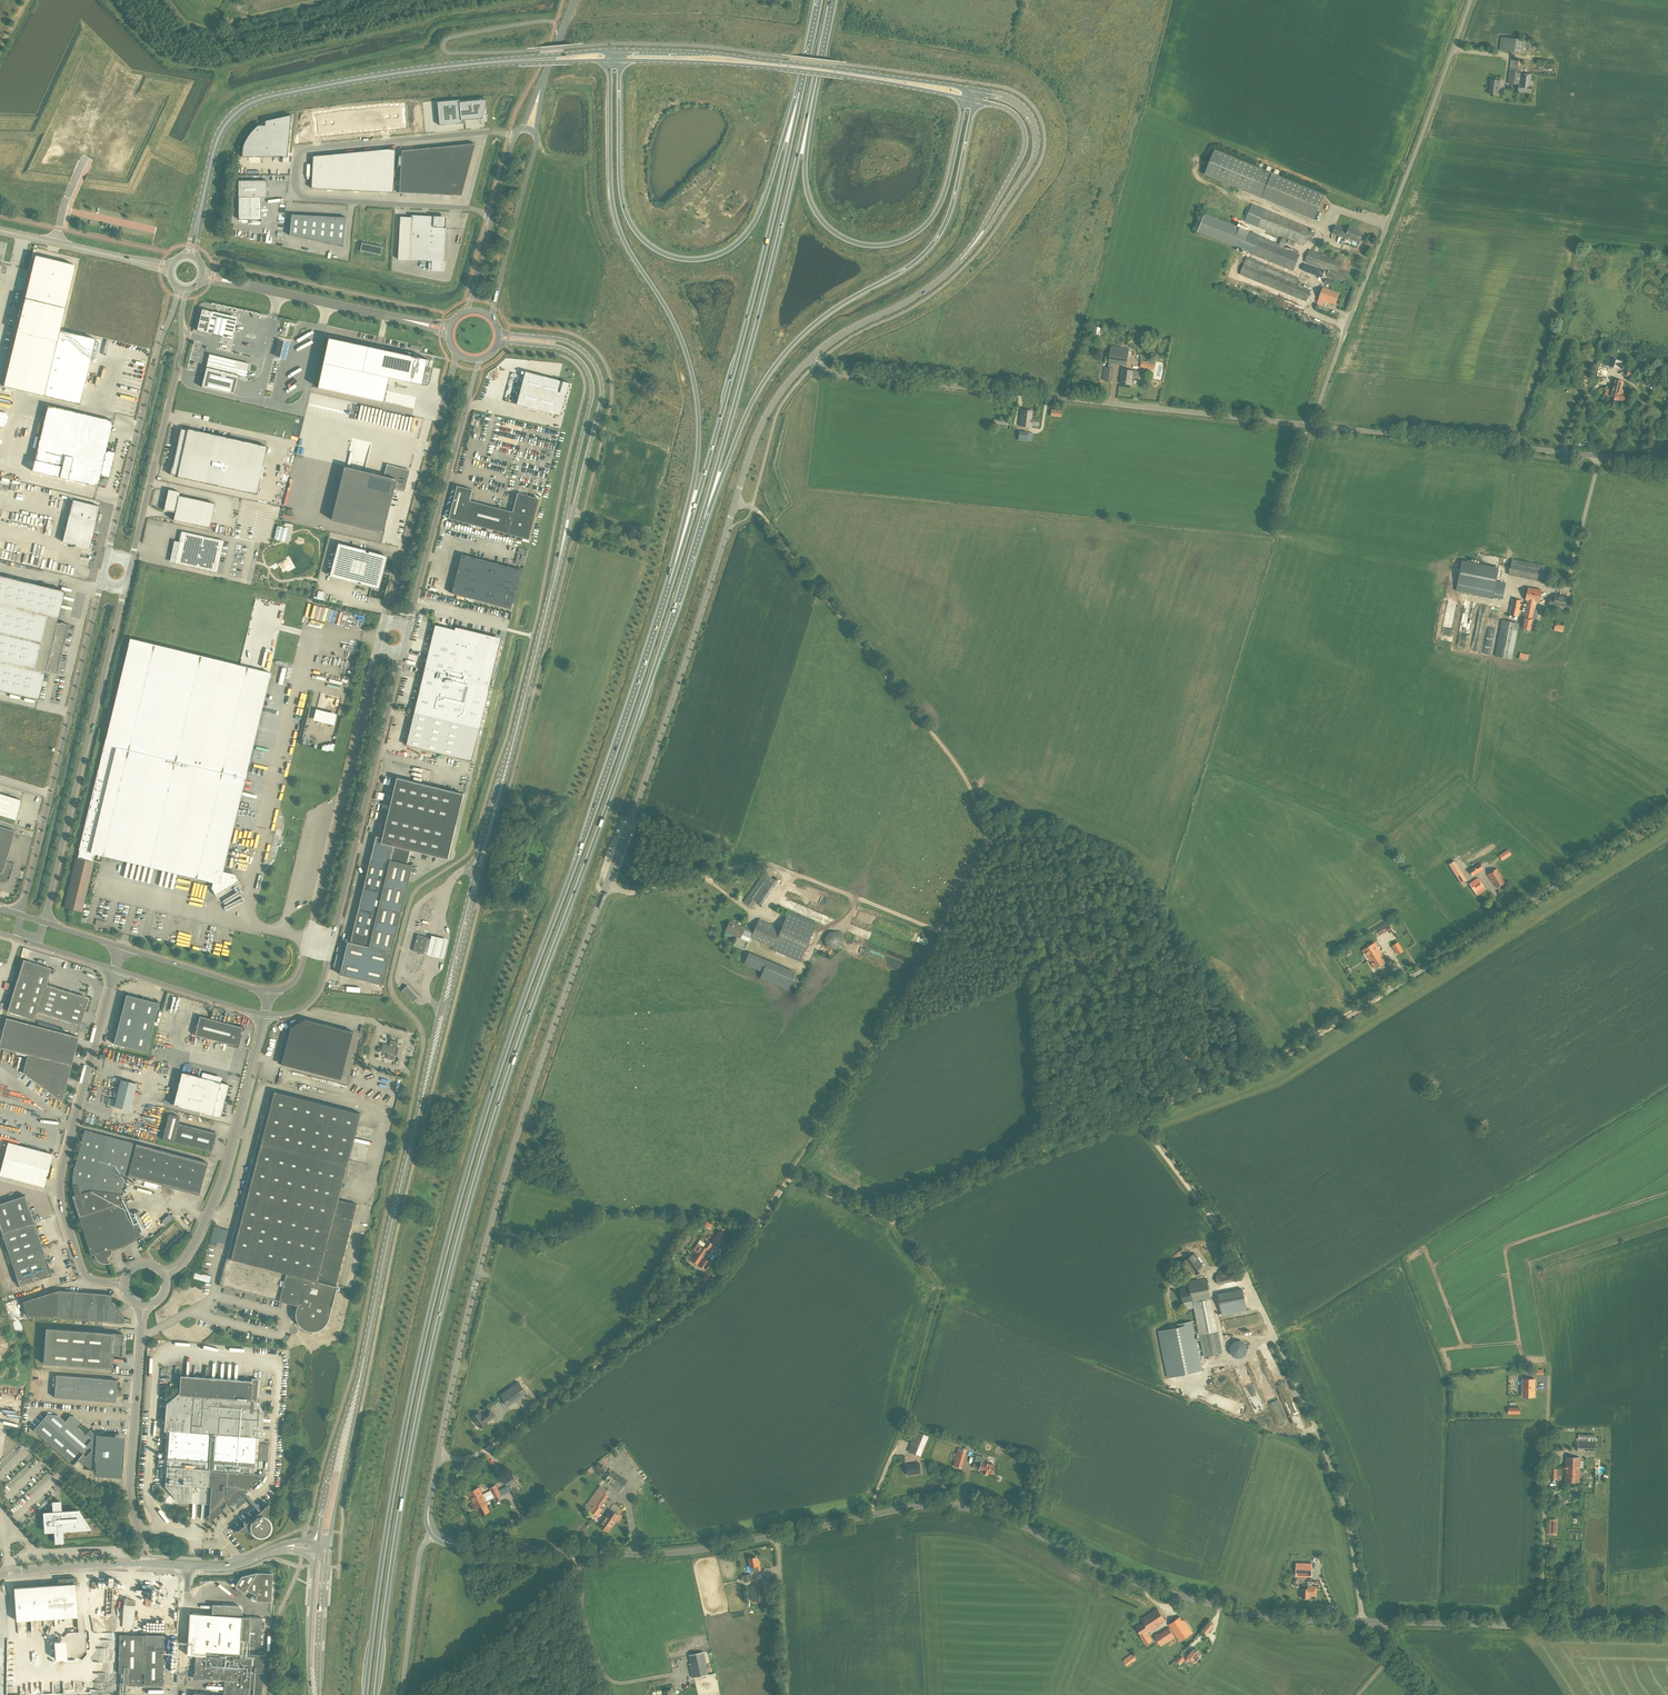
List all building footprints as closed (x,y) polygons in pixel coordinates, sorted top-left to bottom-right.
[(1520,54),(1523,40),(1501,37),(1499,50),(1520,54)] [(1522,65),(1523,60),(1511,58),(1509,72),(1508,84),(1518,85),(1517,92),(1532,93),(1532,86),(1533,75),(1521,74),(1519,73),(1520,64),(1522,65)] [(1498,95),(1500,81),(1490,80),(1488,94),(1498,95)] [(442,100),(442,123),(468,123),(468,118),(485,118),(485,101),(463,101),(463,100),(442,100)] [(404,102),(312,111),(313,121),(315,120),(316,136),(405,127),(404,112),(405,112),(404,102)] [(266,121),(266,126),(259,126),(254,130),(251,133),(248,137),(246,141),(244,146),(242,157),(283,156),(283,157),(288,157),(288,150),(292,115),(266,121)] [(462,196),(476,144),(402,151),(400,193),(462,196)] [(312,189),(393,193),(396,149),(314,157),(312,189)] [(1314,219),(1324,195),(1214,151),(1205,175),(1314,219)] [(728,165),(727,169),(754,175),(755,171),(728,165)] [(239,198),(239,220),(262,219),(262,198),(267,198),(267,181),(239,181),(239,198)] [(1293,271),(1300,255),(1298,254),(1299,251),(1294,249),(1293,252),(1290,250),(1291,248),(1288,247),(1287,249),(1284,248),(1287,240),(1288,240),(1287,244),(1294,246),(1296,243),(1304,246),(1307,240),(1311,242),(1315,233),(1310,231),(1311,229),(1219,191),(1212,209),(1242,221),(1240,227),(1242,228),(1205,213),(1197,232),(1252,254),(1293,271)] [(344,248),(347,218),(292,215),(290,236),(344,248)] [(401,217),(399,259),(409,260),(429,261),(428,270),(444,271),(444,262),(443,262),(446,219),(441,219),(441,221),(439,221),(439,219),(439,217),(412,215),(412,218),(401,217)] [(1348,231),(1343,229),(1343,228),(1336,225),(1332,233),(1347,239),(1348,238),(1358,242),(1362,233),(1355,230),(1356,229),(1349,227),(1348,231)] [(363,242),(361,251),(382,256),(384,247),(363,242)] [(1344,283),(1349,272),(1340,268),(1342,262),(1310,249),(1305,262),(1328,271),(1326,276),(1344,283)] [(35,256),(4,386),(44,396),(52,363),(59,331),(75,265),(35,256)] [(1306,301),(1311,291),(1309,290),(1310,290),(1297,285),(1299,278),(1247,257),(1244,263),(1240,274),(1306,301)] [(1322,278),(1324,271),(1304,263),(1302,270),(1322,278)] [(1336,304),(1340,293),(1323,287),(1319,299),(1317,304),(1323,307),(1325,301),(1336,304)] [(201,313),(197,331),(198,331),(206,333),(211,312),(202,310),(202,313),(201,313)] [(237,318),(211,312),(206,333),(232,340),(237,318)] [(643,331),(661,336),(662,329),(644,325),(643,331)] [(1100,338),(1101,333),(1100,333),(1101,328),(1095,326),(1093,337),(1100,338)] [(59,331),(52,363),(87,372),(95,339),(59,331)] [(330,339),(319,388),(384,402),(390,378),(422,385),(426,366),(428,366),(429,360),(330,339)] [(1127,365),(1129,349),(1111,346),(1109,363),(1127,365)] [(1622,370),(1624,362),(1607,357),(1604,367),(1600,366),(1598,377),(1600,377),(1600,379),(1604,380),(1604,378),(1607,379),(1610,368),(1609,368),(1610,366),(1622,370)] [(1148,359),(1146,368),(1154,370),(1156,360),(1148,359)] [(247,374),(249,363),(236,360),(234,367),(207,361),(206,365),(203,380),(201,387),(234,395),(235,387),(238,375),(246,377),(247,374)] [(52,363),(44,396),(80,404),(87,372),(52,363)] [(1114,369),(1105,367),(1103,381),(1113,382),(1114,369)] [(1635,380),(1636,374),(1637,371),(1629,368),(1626,378),(1635,380)] [(1138,378),(1139,372),(1122,370),(1121,383),(1132,385),(1133,378),(1138,378)] [(527,373),(518,405),(561,417),(570,384),(527,373)] [(1624,381),(1613,379),(1611,389),(1612,389),(1609,399),(1618,401),(1618,400),(1624,402),(1626,395),(1621,393),(1624,381)] [(638,422),(650,415),(645,408),(653,402),(651,399),(642,405),(641,403),(634,408),(635,411),(632,413),(638,422)] [(32,471),(97,486),(100,475),(101,475),(101,476),(109,478),(109,476),(114,454),(115,454),(115,452),(107,450),(107,452),(106,451),(113,421),(48,405),(32,471)] [(1039,426),(1040,419),(1032,418),(1033,411),(1022,410),(1020,426),(1031,428),(1031,425),(1039,426)] [(657,429),(669,420),(665,415),(653,424),(657,429)] [(171,467),(170,474),(177,476),(177,477),(256,495),(267,446),(187,429),(187,430),(180,429),(172,467),(171,467)] [(1032,441),(1033,433),(1028,433),(1028,432),(1019,431),(1018,440),(1027,441),(1027,440),(1032,441)] [(387,472),(314,452),(300,506),(386,529),(397,485),(407,488),(410,478),(409,478),(412,467),(396,463),(396,462),(391,461),(387,472)] [(50,487),(0,478),(0,496),(1,496),(1,493),(10,495),(10,493),(18,494),(18,497),(24,498),(24,501),(32,503),(46,505),(50,487)] [(457,486),(449,518),(464,522),(491,530),(491,529),(529,539),(539,501),(539,499),(517,494),(517,496),(513,512),(470,500),(472,490),(457,486)] [(59,508),(62,491),(54,489),(52,499),(48,498),(47,505),(59,508)] [(179,492),(168,490),(164,510),(175,512),(173,520),(209,528),(214,504),(179,496),(179,492)] [(92,543),(91,543),(100,506),(73,500),(62,542),(76,545),(76,546),(90,550),(92,543)] [(16,513),(15,519),(47,528),(50,520),(39,517),(40,514),(35,512),(34,517),(26,514),(27,512),(21,510),(20,514),(16,513)] [(216,572),(223,541),(181,531),(174,563),(216,572)] [(2,557),(27,563),(29,557),(26,557),(26,556),(18,554),(19,553),(25,555),(28,546),(2,540),(2,541),(0,541),(0,548),(5,549),(5,550),(15,552),(15,553),(4,551),(2,557)] [(662,554),(663,547),(641,542),(640,548),(662,554)] [(358,549),(339,543),(330,576),(350,581),(350,582),(358,584),(358,582),(376,587),(377,582),(381,583),(382,578),(378,577),(379,575),(380,575),(382,569),(381,568),(384,557),(366,552),(366,550),(358,548),(358,549)] [(57,560),(58,551),(46,550),(45,558),(57,560)] [(511,609),(521,570),(462,554),(452,593),(511,609)] [(30,556),(28,564),(50,569),(63,572),(65,565),(59,563),(59,562),(30,556)] [(1463,562),(1458,591),(1494,597),(1503,599),(1506,582),(1497,581),(1499,569),(1463,562)] [(38,700),(46,668),(49,669),(49,670),(57,672),(61,656),(62,651),(63,646),(69,624),(61,622),(60,624),(57,623),(64,591),(0,576),(0,691),(38,700)] [(1539,603),(1542,590),(1528,587),(1525,600),(1526,600),(1523,617),(1523,618),(1523,617),(1521,629),(1532,631),(1534,620),(1536,620),(1539,610),(1536,609),(1537,602),(1539,603)] [(1555,607),(1555,605),(1566,607),(1567,598),(1563,597),(1563,596),(1556,595),(1555,599),(1550,598),(1548,605),(1555,607)] [(1519,617),(1522,600),(1512,598),(1509,615),(1519,617)] [(382,621),(383,614),(370,612),(369,619),(382,621)] [(307,617),(305,624),(311,625),(313,618),(307,617)] [(1512,659),(1519,623),(1502,620),(1495,656),(1512,659)] [(1563,632),(1564,626),(1555,624),(1554,630),(1563,632)] [(414,712),(406,745),(472,761),(480,728),(501,641),(490,638),(483,636),(454,629),(449,628),(438,626),(435,625),(431,642),(427,658),(422,680),(418,696),(414,712)] [(222,871),(271,673),(229,663),(229,662),(132,639),(130,638),(128,645),(106,738),(79,850),(78,858),(76,857),(64,907),(82,912),(94,862),(92,861),(94,854),(213,882),(211,888),(216,895),(238,881),(234,874),(222,871)] [(1528,661),(1529,655),(1520,653),(1519,659),(1528,661)] [(602,673),(599,693),(609,694),(612,673),(608,673),(608,674),(602,673)] [(318,707),(315,719),(336,724),(339,713),(318,707)] [(348,941),(340,974),(384,985),(409,882),(413,865),(407,864),(411,850),(448,859),(456,826),(454,826),(461,799),(462,799),(464,794),(397,778),(383,837),(376,836),(371,858),(363,890),(361,889),(355,911),(358,911),(351,942),(348,941)] [(21,804),(0,797),(0,815),(15,820),(21,804)] [(3,882),(9,879),(14,863),(14,862),(13,866),(5,863),(15,831),(0,826),(0,881),(3,882)] [(1502,861),(1512,854),(1508,849),(1499,855),(1502,861)] [(1449,864),(1461,883),(1468,879),(1455,860),(1449,864)] [(1473,876),(1484,869),(1480,863),(1469,870),(1473,876)] [(1505,883),(1501,876),(1502,876),(1497,868),(1488,874),(1493,882),(1494,882),(1498,888),(1505,883)] [(763,906),(780,883),(764,872),(743,901),(752,907),(756,901),(763,906)] [(1475,892),(1484,886),(1478,877),(1469,883),(1475,892)] [(800,962),(816,923),(789,912),(781,928),(758,918),(753,931),(748,929),(748,930),(744,929),(734,924),(735,923),(730,921),(725,931),(740,938),(743,932),(746,933),(745,936),(773,948),(772,950),(800,962)] [(1388,921),(1383,924),(1388,934),(1394,930),(1388,921)] [(842,943),(842,940),(842,938),(841,935),(839,934),(836,932),(834,932),(831,932),(829,934),(827,935),(826,938),(825,940),(826,943),(827,945),(829,947),(831,948),(834,949),(836,948),(839,947),(841,945),(842,943)] [(424,953),(428,937),(417,935),(413,951),(424,953)] [(447,938),(433,935),(429,954),(443,957),(447,938)] [(1377,952),(1381,950),(1376,941),(1364,949),(1371,959),(1373,958),(1372,956),(1377,953),(1377,952)] [(1398,955),(1404,951),(1398,942),(1392,946),(1398,955)] [(1373,958),(1371,959),(1377,968),(1388,960),(1381,950),(1377,952),(1377,953),(1372,956),(1373,958)] [(796,972),(749,952),(744,964),(762,972),(760,978),(788,990),(796,972)] [(80,1026),(86,1007),(85,1007),(88,999),(79,996),(80,995),(46,984),(51,968),(24,960),(7,1011),(35,1020),(37,1012),(80,1026)] [(413,1002),(419,997),(407,985),(402,991),(413,1002)] [(146,1052),(159,1003),(126,995),(114,1043),(146,1052)] [(238,1048),(242,1034),(241,1034),(242,1027),(200,1016),(195,1035),(227,1044),(227,1045),(238,1048)] [(71,1066),(79,1037),(6,1018),(0,1041),(0,1048),(27,1055),(23,1073),(62,1102),(71,1066)] [(341,1079),(354,1031),(306,1019),(298,1024),(291,1028),(282,1064),(341,1079)] [(394,1060),(399,1042),(391,1040),(390,1045),(383,1043),(381,1051),(388,1053),(386,1058),(394,1060)] [(167,1045),(158,1044),(156,1057),(161,1058),(161,1056),(168,1057),(169,1051),(167,1050),(167,1045)] [(168,1075),(169,1069),(163,1067),(161,1074),(168,1075)] [(221,1082),(182,1072),(173,1105),(212,1115),(220,1117),(229,1084),(221,1082)] [(130,1111),(137,1083),(120,1079),(113,1106),(130,1111)] [(225,1263),(220,1285),(299,1306),(298,1310),(297,1313),(297,1317),(299,1321),(301,1324),(303,1326),(306,1328),(310,1330),(314,1330),(317,1329),(321,1328),(324,1326),(326,1323),(328,1319),(358,1204),(339,1200),(348,1165),(361,1114),(275,1091),(261,1143),(232,1255),(230,1264),(225,1263)] [(162,1139),(211,1152),(216,1133),(178,1123),(180,1116),(169,1114),(162,1139)] [(74,1195),(71,1196),(78,1216),(91,1256),(94,1255),(96,1258),(98,1260),(101,1262),(104,1263),(107,1263),(110,1263),(110,1262),(109,1263),(108,1257),(110,1256),(111,1254),(112,1252),(111,1250),(125,1246),(141,1236),(125,1201),(122,1194),(128,1176),(198,1195),(207,1162),(138,1144),(86,1130),(74,1168),(72,1173),(72,1179),(72,1184),(73,1190),(74,1195)] [(50,1165),(49,1165),(52,1154),(8,1142),(0,1172),(0,1175),(44,1186),(47,1175),(47,1176),(50,1165)] [(51,1275),(25,1195),(0,1203),(0,1228),(19,1286),(51,1275)] [(169,1226),(175,1218),(171,1214),(164,1222),(169,1226)] [(217,1226),(213,1241),(220,1242),(223,1228),(217,1226)] [(718,1244),(726,1230),(720,1227),(713,1240),(713,1241),(712,1243),(714,1244),(715,1242),(718,1244)] [(724,1250),(728,1243),(721,1240),(717,1246),(724,1250)] [(693,1250),(695,1251),(704,1258),(713,1245),(707,1241),(703,1246),(698,1243),(693,1250)] [(704,1258),(695,1251),(693,1255),(689,1252),(686,1257),(697,1265),(697,1264),(706,1270),(711,1263),(704,1258)] [(1186,1278),(1204,1266),(1195,1253),(1177,1265),(1186,1278)] [(197,1273),(196,1279),(209,1281),(210,1274),(197,1273)] [(1211,1299),(1207,1277),(1189,1281),(1190,1286),(1180,1288),(1184,1304),(1193,1302),(1197,1324),(1199,1331),(1204,1357),(1223,1353),(1211,1298),(1211,1299)] [(1222,1316),(1247,1311),(1243,1289),(1218,1294),(1222,1316)] [(130,1323),(130,1320),(124,1318),(119,1314),(116,1308),(114,1302),(111,1302),(112,1294),(58,1290),(22,1302),(27,1316),(56,1318),(130,1323)] [(1201,1371),(1193,1332),(1199,1331),(1197,1324),(1192,1325),(1191,1322),(1176,1325),(1177,1328),(1159,1332),(1168,1377),(1201,1371)] [(122,1354),(123,1334),(46,1328),(43,1363),(109,1368),(111,1353),(122,1354)] [(1231,1348),(1231,1349),(1231,1351),(1231,1352),(1232,1353),(1232,1354),(1233,1355),(1234,1356),(1236,1357),(1237,1357),(1238,1358),(1240,1358),(1241,1357),(1242,1357),(1243,1356),(1245,1355),(1245,1354),(1246,1353),(1247,1352),(1247,1351),(1247,1349),(1247,1348),(1247,1346),(1246,1345),(1245,1344),(1244,1343),(1243,1342),(1242,1341),(1240,1341),(1239,1341),(1237,1341),(1236,1341),(1235,1342),(1233,1343),(1232,1344),(1232,1345),(1231,1346),(1231,1348)] [(116,1402),(116,1394),(119,1393),(117,1388),(117,1380),(56,1375),(54,1397),(116,1402)] [(165,1417),(164,1431),(165,1431),(165,1430),(169,1431),(167,1457),(165,1483),(165,1486),(171,1494),(178,1501),(199,1503),(206,1504),(209,1504),(219,1505),(223,1509),(224,1510),(225,1510),(226,1510),(227,1510),(228,1510),(228,1509),(229,1508),(229,1507),(228,1506),(228,1505),(236,1498),(240,1495),(243,1492),(250,1501),(260,1512),(262,1510),(252,1500),(244,1491),(252,1484),(254,1460),(256,1437),(260,1437),(260,1438),(261,1438),(263,1411),(257,1403),(257,1391),(258,1379),(252,1378),(252,1381),(180,1376),(179,1389),(179,1394),(178,1393),(171,1399),(166,1404),(165,1417)] [(1522,1386),(1535,1387),(1535,1378),(1522,1378),(1522,1386)] [(509,1406),(527,1393),(519,1382),(501,1395),(509,1406)] [(1535,1397),(1535,1387),(1522,1386),(1522,1397),(1535,1397)] [(492,1419),(489,1414),(492,1412),(491,1409),(482,1415),(480,1412),(473,1417),(481,1428),(488,1423),(487,1422),(492,1419)] [(81,1422),(74,1416),(70,1416),(65,1421),(58,1415),(47,1414),(33,1430),(73,1464),(78,1459),(86,1465),(88,1467),(90,1468),(93,1469),(95,1470),(98,1471),(101,1471),(112,1472),(113,1467),(118,1468),(120,1440),(90,1438),(77,1426),(81,1422)] [(913,1444),(910,1452),(921,1456),(929,1436),(915,1431),(913,1436),(910,1435),(908,1439),(912,1440),(911,1443),(913,1444)] [(1595,1454),(1596,1436),(1578,1435),(1578,1452),(1590,1452),(1590,1454),(1595,1454)] [(963,1459),(965,1451),(958,1449),(956,1457),(963,1459)] [(977,1455),(974,1464),(980,1465),(979,1469),(979,1470),(983,1471),(983,1472),(987,1474),(988,1473),(992,1474),(995,1464),(984,1461),(985,1457),(977,1455)] [(1565,1469),(1580,1469),(1580,1457),(1566,1457),(1565,1469)] [(907,1475),(912,1474),(912,1473),(920,1472),(919,1463),(906,1465),(907,1475)] [(1579,1482),(1580,1469),(1565,1469),(1565,1481),(1579,1482)] [(619,1493),(625,1485),(612,1476),(607,1484),(616,1490),(615,1490),(619,1493)] [(492,1493),(499,1490),(496,1485),(489,1488),(492,1493)] [(600,1485),(590,1499),(585,1507),(597,1516),(600,1513),(603,1509),(600,1507),(608,1496),(608,1495),(610,1492),(602,1486),(600,1485)] [(479,1487),(468,1493),(473,1502),(476,1500),(476,1502),(479,1500),(479,1499),(480,1499),(483,1498),(484,1497),(479,1487)] [(492,1493),(495,1499),(502,1495),(499,1490),(492,1493)] [(476,1500),(473,1502),(474,1505),(477,1510),(478,1510),(481,1516),(490,1511),(487,1506),(488,1505),(488,1504),(486,1501),(486,1500),(485,1498),(484,1497),(483,1498),(480,1499),(479,1499),(479,1500),(476,1502),(476,1500)] [(61,1512),(61,1502),(52,1503),(52,1512),(44,1513),(45,1531),(54,1531),(54,1542),(63,1541),(63,1530),(89,1528),(78,1511),(61,1512)] [(260,1512),(237,1532),(252,1533),(253,1533),(253,1534),(254,1535),(255,1535),(256,1536),(257,1537),(258,1537),(259,1537),(260,1537),(261,1537),(262,1537),(263,1537),(264,1537),(265,1537),(266,1536),(267,1536),(268,1535),(268,1534),(269,1534),(270,1533),(270,1532),(271,1531),(271,1530),(271,1529),(271,1528),(271,1527),(271,1526),(271,1525),(271,1524),(271,1523),(270,1522),(270,1521),(269,1521),(268,1520),(268,1519),(269,1504),(262,1510),(260,1512)] [(608,1532),(620,1515),(611,1509),(598,1525),(608,1532)] [(1557,1519),(1549,1519),(1549,1534),(1557,1534),(1557,1519)] [(757,1561),(756,1557),(748,1558),(750,1567),(751,1571),(760,1570),(759,1560),(757,1561)] [(1312,1577),(1312,1563),(1296,1562),(1296,1577),(1312,1577)] [(271,1601),(272,1573),(256,1572),(241,1576),(235,1586),(244,1592),(246,1589),(256,1595),(255,1600),(271,1601)] [(744,1582),(752,1580),(751,1574),(742,1575),(744,1582)] [(109,1575),(109,1587),(116,1587),(116,1590),(123,1590),(123,1585),(125,1585),(125,1581),(115,1581),(115,1575),(109,1575)] [(241,1576),(218,1582),(218,1591),(233,1591),(235,1586),(241,1576)] [(58,1584),(14,1588),(16,1621),(77,1616),(75,1583),(77,1583),(76,1582),(75,1581),(74,1580),(73,1579),(72,1578),(63,1579),(61,1579),(60,1581),(60,1582),(59,1583),(58,1584)] [(765,1585),(765,1580),(757,1581),(757,1585),(750,1586),(751,1601),(767,1600),(766,1584),(765,1585)] [(1316,1596),(1317,1586),(1308,1586),(1308,1588),(1302,1588),(1301,1598),(1310,1598),(1310,1596),(1316,1596)] [(125,1598),(124,1605),(135,1605),(135,1601),(125,1597),(125,1598)] [(1147,1632),(1147,1633),(1166,1621),(1157,1608),(1142,1618),(1144,1622),(1136,1628),(1141,1635),(1147,1632)] [(266,1620),(263,1620),(262,1617),(202,1613),(202,1621),(207,1621),(206,1640),(217,1640),(217,1647),(203,1646),(204,1634),(196,1633),(193,1679),(224,1681),(223,1694),(262,1694),(265,1654),(248,1653),(248,1646),(260,1647),(262,1630),(265,1630),(266,1620)] [(1182,1620),(1180,1616),(1168,1625),(1180,1642),(1193,1633),(1184,1619),(1182,1620)] [(1207,1634),(1214,1625),(1210,1621),(1202,1631),(1207,1634)] [(1152,1640),(1147,1633),(1147,1632),(1141,1635),(1140,1636),(1146,1644),(1152,1640)] [(1165,1643),(1159,1634),(1158,1632),(1154,1635),(1156,1638),(1161,1646),(1165,1643)] [(144,1684),(163,1684),(164,1635),(119,1634),(118,1673),(127,1673),(126,1685),(144,1686),(144,1684)] [(1195,1663),(1202,1655),(1194,1649),(1185,1659),(1188,1662),(1191,1659),(1195,1663)] [(693,1677),(706,1675),(702,1653),(688,1656),(693,1677)] [(1127,1666),(1137,1659),(1132,1653),(1122,1660),(1127,1666)] [(1180,1664),(1185,1659),(1181,1656),(1177,1661),(1180,1664)]
